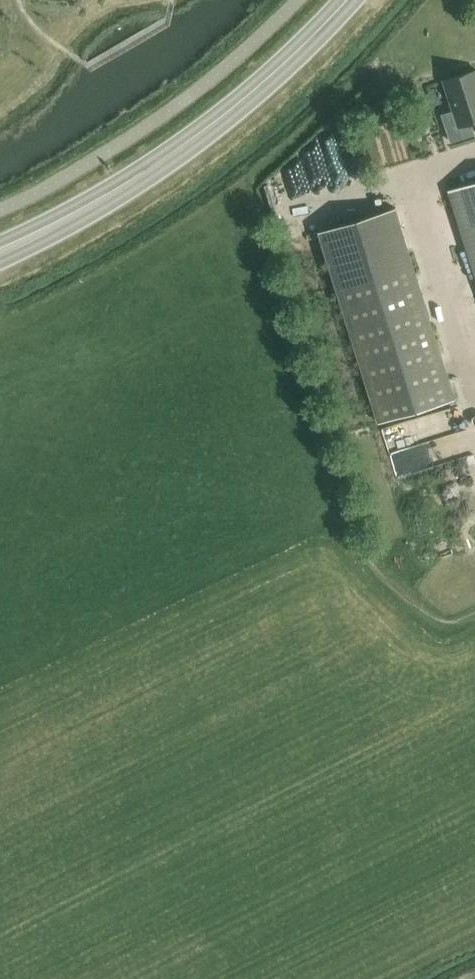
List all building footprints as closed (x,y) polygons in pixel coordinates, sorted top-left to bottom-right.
[(442,114),(451,142),(474,134),(471,122),(474,121),(474,71),(444,81),(453,111),(442,114)] [(451,190),(474,267),(474,183),(451,190)] [(318,232),(378,423),(455,399),(395,208),(318,232)]
